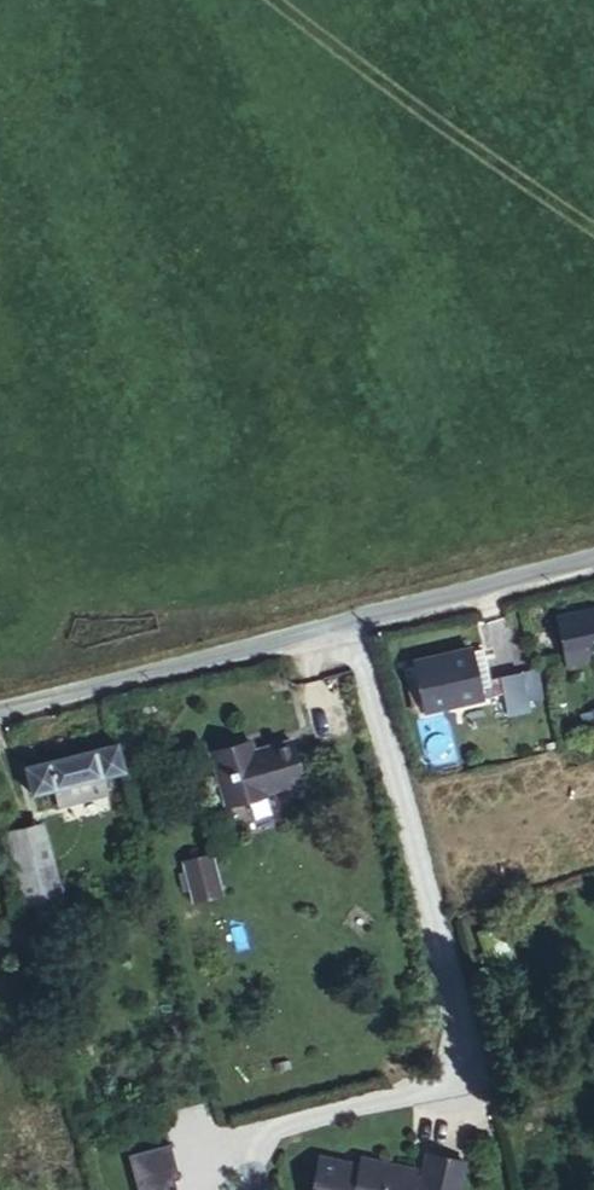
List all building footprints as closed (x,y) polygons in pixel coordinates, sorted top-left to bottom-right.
[(558,616),(569,663),(588,659),(586,651),(593,649),(593,608),(558,616)] [(503,693),(500,677),(487,681),(480,650),(468,653),(468,650),(413,663),(413,666),(424,710),(424,711),(503,693)] [(413,712),(424,710),(413,666),(403,668),(413,712)] [(535,669),(500,677),(503,693),(506,704),(526,700),(541,696),(535,669)] [(526,700),(506,704),(509,717),(529,712),(526,700)] [(126,770),(119,742),(26,765),(33,794),(56,788),(103,776),(126,770)] [(231,748),(212,753),(226,806),(265,796),(265,794),(303,783),(292,744),(273,749),(273,750),(254,755),(252,748),(233,753),(231,748)] [(107,792),(103,776),(56,788),(60,804),(107,792)] [(28,904),(59,897),(40,824),(9,831),(28,904)] [(209,855),(183,862),(191,892),(217,885),(209,855)] [(217,885),(191,892),(192,899),(219,892),(217,885)] [(64,920),(59,897),(28,904),(34,928),(64,920)] [(173,1143),(132,1152),(140,1189),(184,1189),(173,1143)] [(427,1145),(419,1176),(412,1174),(415,1162),(360,1149),(358,1157),(318,1148),(308,1189),(454,1189),(463,1153),(427,1145)]
